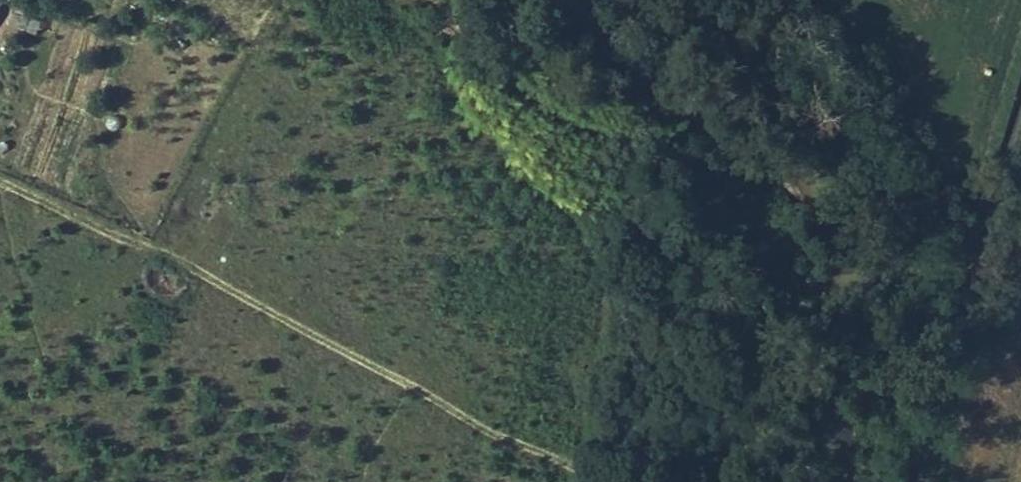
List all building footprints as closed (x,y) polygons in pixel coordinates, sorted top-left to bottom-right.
[(8,20),(34,30),(39,17),(13,7),(8,20)]
